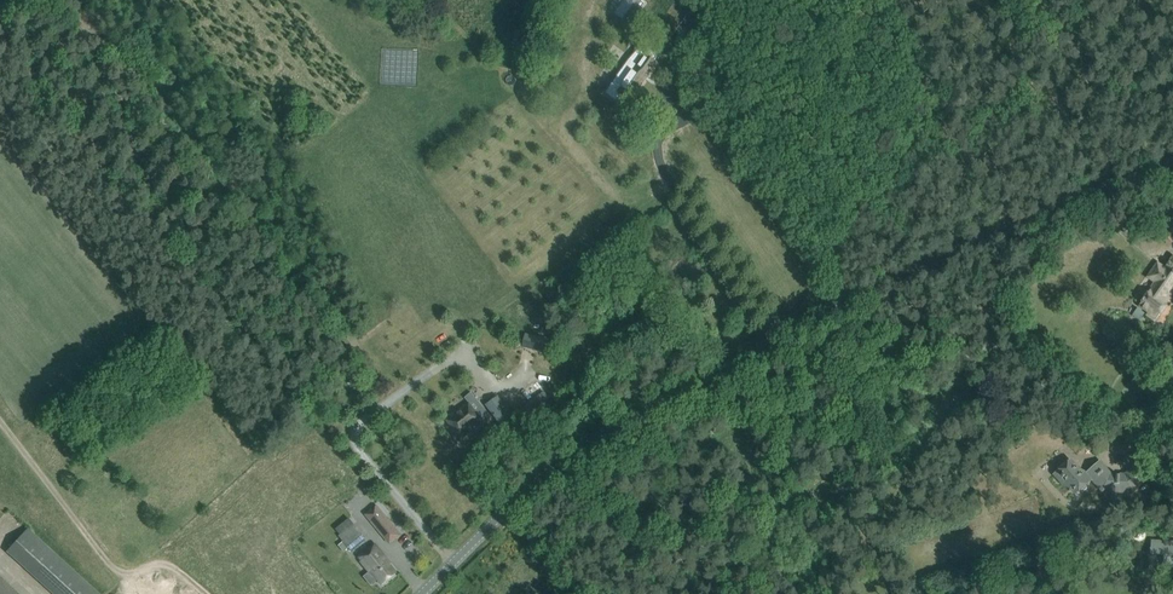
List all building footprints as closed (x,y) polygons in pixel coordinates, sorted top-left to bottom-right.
[(617,91),(618,92),(614,97),(625,105),(629,100),(648,73),(649,74),(657,63),(644,53),(617,91)] [(1151,274),(1147,280),(1153,284),(1137,307),(1147,314),(1155,320),(1167,303),(1165,305),(1160,302),(1172,283),(1172,257),(1165,269),(1158,264),(1151,274)] [(538,345),(537,350),(548,352),(549,341),(540,339),(526,335),(524,342),(538,345)] [(544,391),(539,394),(513,415),(523,426),(553,402),(544,391)] [(498,398),(488,405),(502,425),(512,418),(498,398)] [(454,414),(453,413),(446,418),(461,438),(483,421),(469,403),(467,405),(467,404),(454,414)] [(1102,491),(1131,494),(1151,476),(1139,461),(1125,473),(1111,472),(1101,460),(1087,472),(1081,468),(1072,458),(1053,474),(1063,484),(1071,487),(1076,493),(1093,480),(1102,491)] [(377,505),(365,514),(389,543),(396,538),(397,539),(402,535),(377,505)] [(369,542),(354,523),(339,535),(345,542),(341,546),(349,556),(353,552),(355,554),(369,542)] [(6,552),(53,593),(100,593),(31,531),(27,528),(14,542),(10,547),(6,552)] [(1152,554),(1165,555),(1165,560),(1164,568),(1172,569),(1172,541),(1153,540),(1152,554)] [(394,582),(387,574),(388,573),(371,555),(356,569),(359,572),(358,573),(366,582),(368,581),(380,593),(381,593),(394,582)] [(154,571),(133,593),(173,593),(176,591),(154,571)] [(0,576),(0,593),(19,593),(0,576)]
